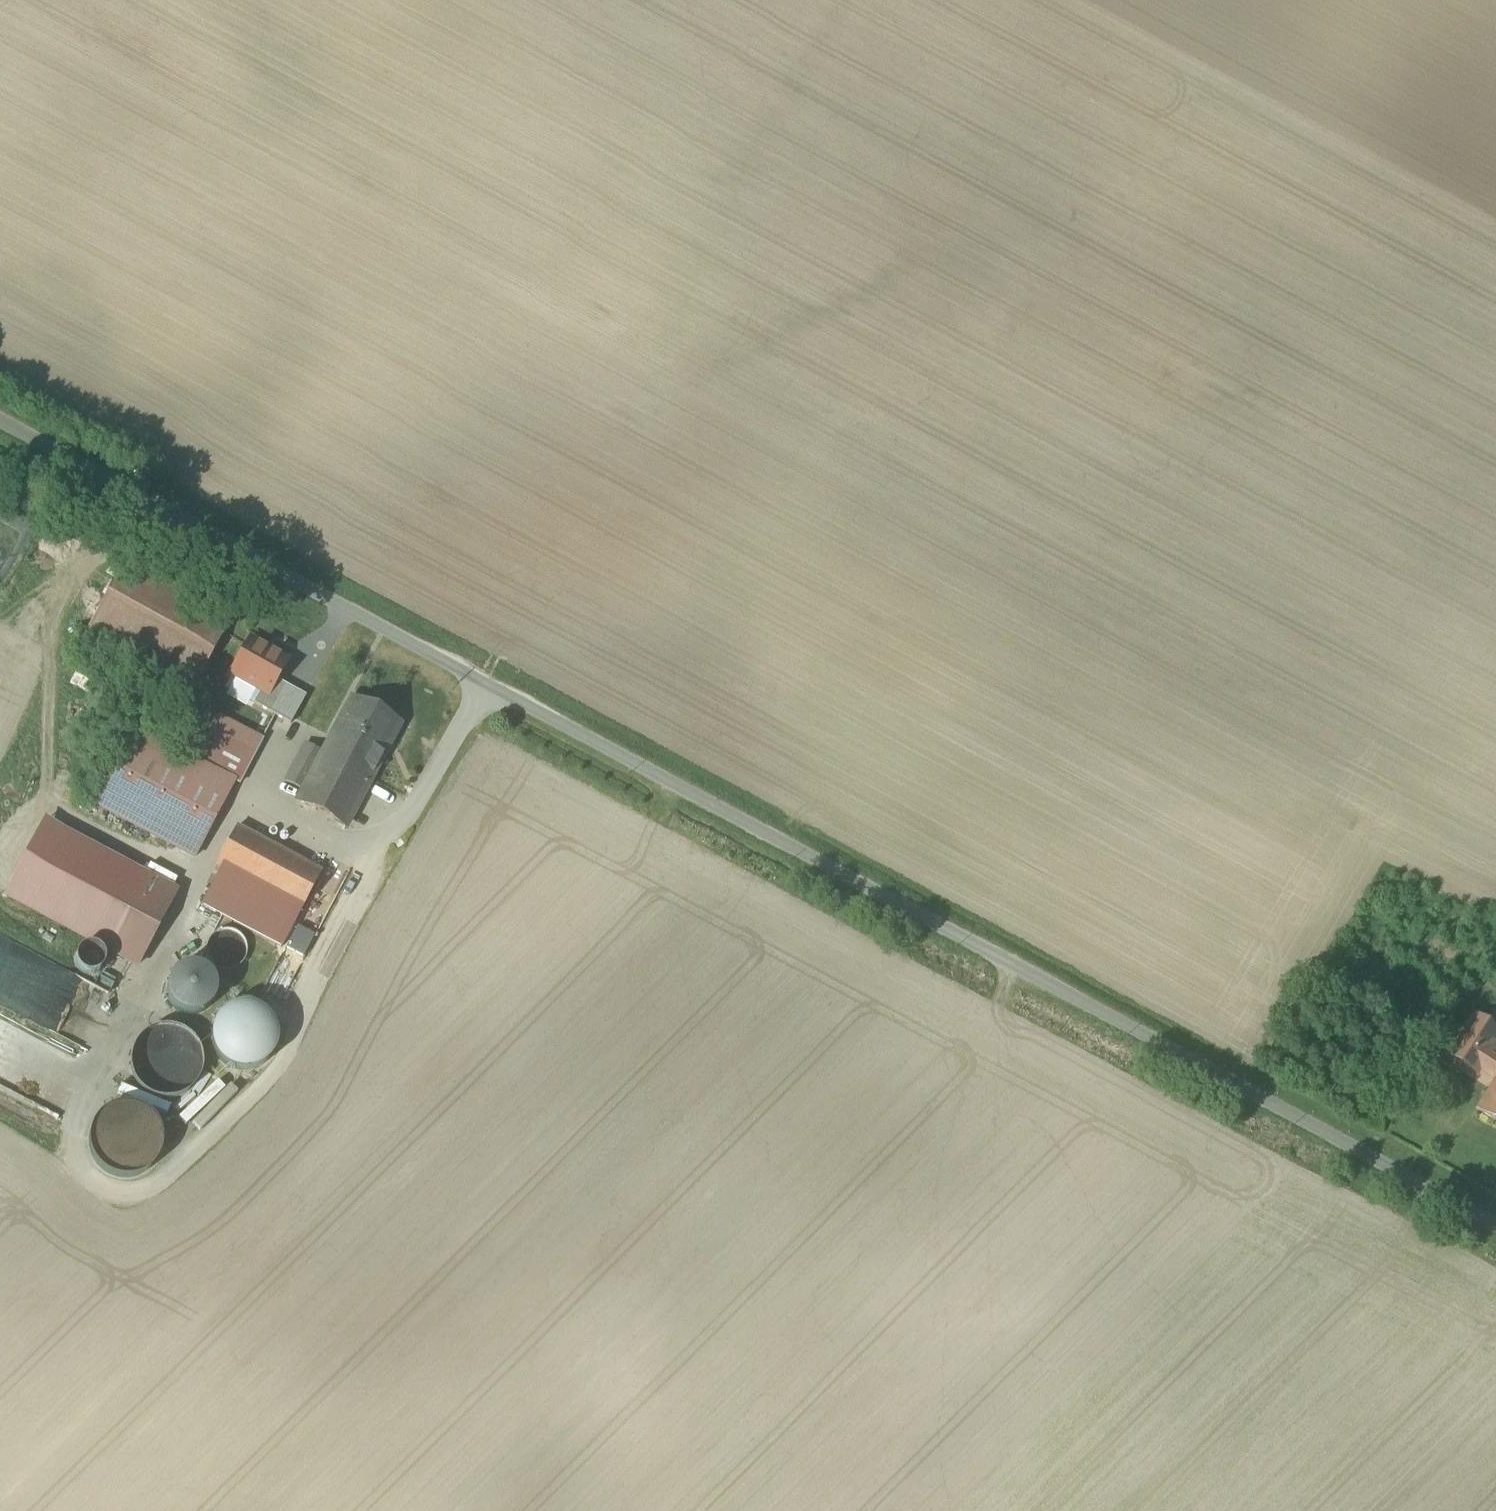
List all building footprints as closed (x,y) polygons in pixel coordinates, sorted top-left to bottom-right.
[(320,661),(121,560),(80,642),(187,695),(199,672),(291,719),(320,661)] [(408,722),(363,699),(309,808),(354,830),(408,722)] [(194,760),(129,728),(90,807),(184,853),(222,777),(243,788),(258,757),(212,734),(223,712),(201,701),(185,733),(203,742),(194,760)] [(238,833),(200,908),(274,946),(313,871),(238,833)] [(260,968),(260,963),(260,958),(258,952),(253,944),(249,941),(244,938),(239,936),(234,936),(229,936),(222,938),(214,943),(210,949),(208,953),(207,957),(206,963),(207,968),(208,973),(210,976),(213,981),(218,985),(222,987),(228,989),(233,990),(238,989),(242,988),(247,986),(252,983),(255,979),(258,973),(260,968)] [(1474,1014),(1447,1056),(1478,1076),(1482,1071),(1495,1080),(1495,1028),(1474,1014)] [(1479,1110),(1495,1120),(1495,1083),(1479,1110)]
